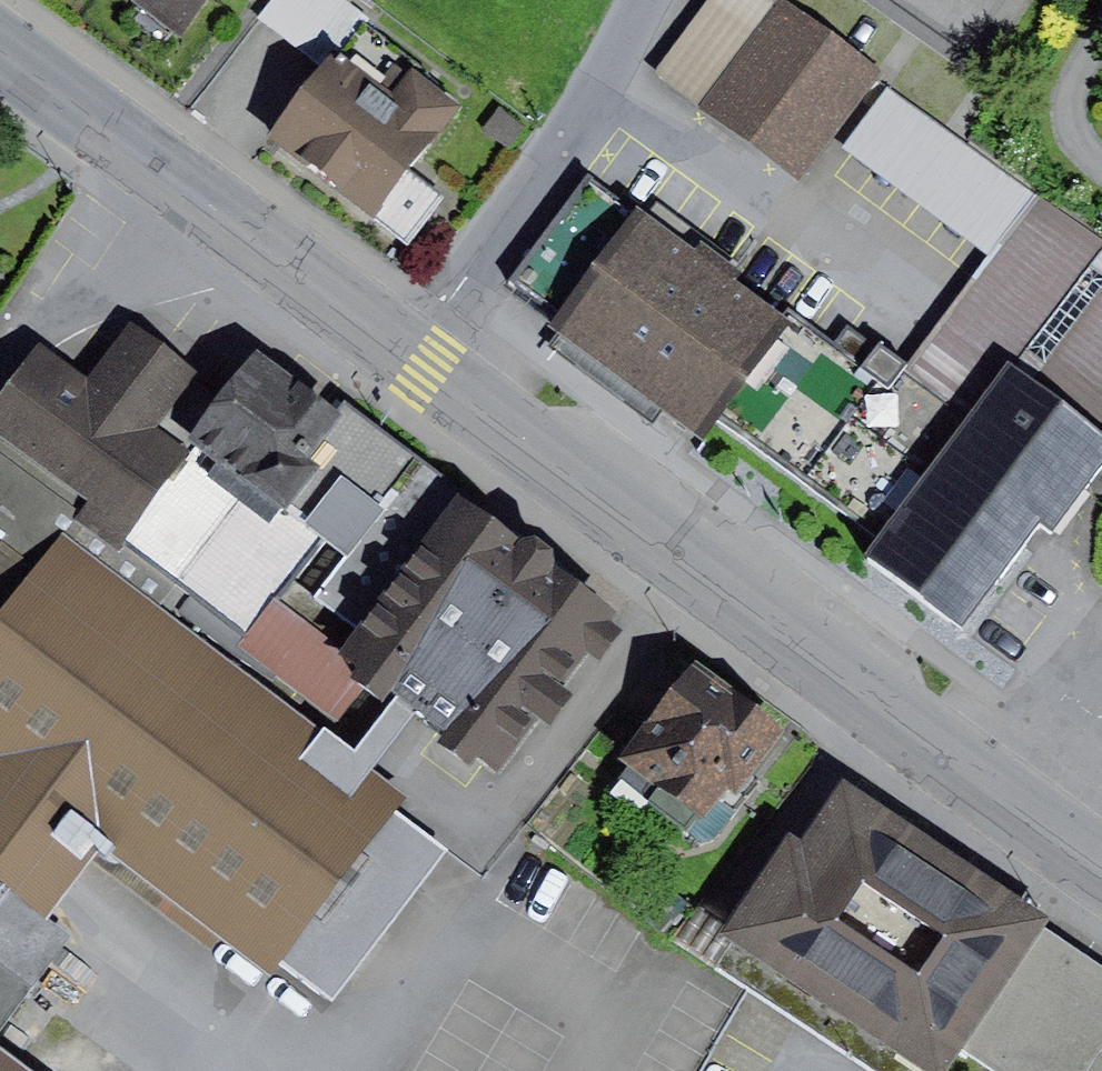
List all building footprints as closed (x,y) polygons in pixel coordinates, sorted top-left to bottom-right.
[(179,33),(205,0),(135,0),(179,33)] [(258,18),(319,66),(332,49),(361,12),(345,0),(272,0),(258,18)] [(779,0),(707,0),(655,68),(802,178),(883,71),(788,0),(779,0)] [(394,96),(332,49),(319,66),(264,137),(410,247),(448,197),(408,167),(457,104),(413,71),(394,96)] [(1030,187),(887,86),(841,148),(984,252),(1030,187)] [(499,107),(482,129),(508,150),(525,127),(499,107)] [(647,217),(589,174),(510,281),(553,313),(545,324),(701,437),(717,414),(791,313),(732,272),(740,263),(657,203),(647,217)] [(717,414),(882,533),(1006,361),(1095,425),(1101,415),(1101,238),(1030,187),(984,252),(903,363),(848,324),(833,344),(791,313),(717,414)] [(40,340),(0,394),(0,542),(35,568),(64,528),(101,556),(187,440),(217,399),(192,380),(197,373),(129,323),(90,377),(40,340)] [(338,409),(256,348),(217,399),(187,440),(341,556),(311,595),(356,629),(457,494),(462,488),(344,400),(338,409)] [(869,553),(962,622),(1038,519),(1055,531),(1101,468),(1101,431),(1095,425),(1006,361),(882,533),(869,553)] [(341,556),(187,440),(101,556),(163,604),(177,583),(247,634),(238,643),(337,722),(364,686),(348,675),(356,664),(340,652),(356,629),(311,595),(341,556)] [(519,539),(457,494),(356,629),(340,652),(356,664),(348,675),(364,686),(382,700),(391,687),(398,692),(419,707),(450,730),(444,739),(469,757),(476,748),(496,762),(535,708),(551,719),(570,692),(559,684),(584,649),(599,660),(621,629),(608,619),(615,609),(556,567),(556,548),(536,534),(519,539)] [(64,528),(35,568),(0,612),(0,765),(105,845),(269,971),(280,956),(336,1000),(450,853),(395,811),(408,794),(374,767),(353,751),(163,604),(101,556),(64,528)] [(35,568),(0,542),(0,612),(35,568)] [(791,728),(693,659),(626,754),(633,759),(623,774),(652,795),(647,802),(686,830),(698,813),(706,818),(727,788),(741,798),(791,728)] [(398,692),(353,751),(374,767),(419,707),(398,692)] [(0,765),(0,882),(48,918),(105,845),(0,765)] [(845,781),(804,843),(788,832),(720,934),(928,1070),(942,1070),(957,1049),(991,1070),(1101,1070),(1101,966),(1044,928),(1051,918),(845,781)] [(71,935),(48,918),(0,882),(0,1029),(71,935)] [(0,1051),(0,1070),(26,1070),(0,1051)]
